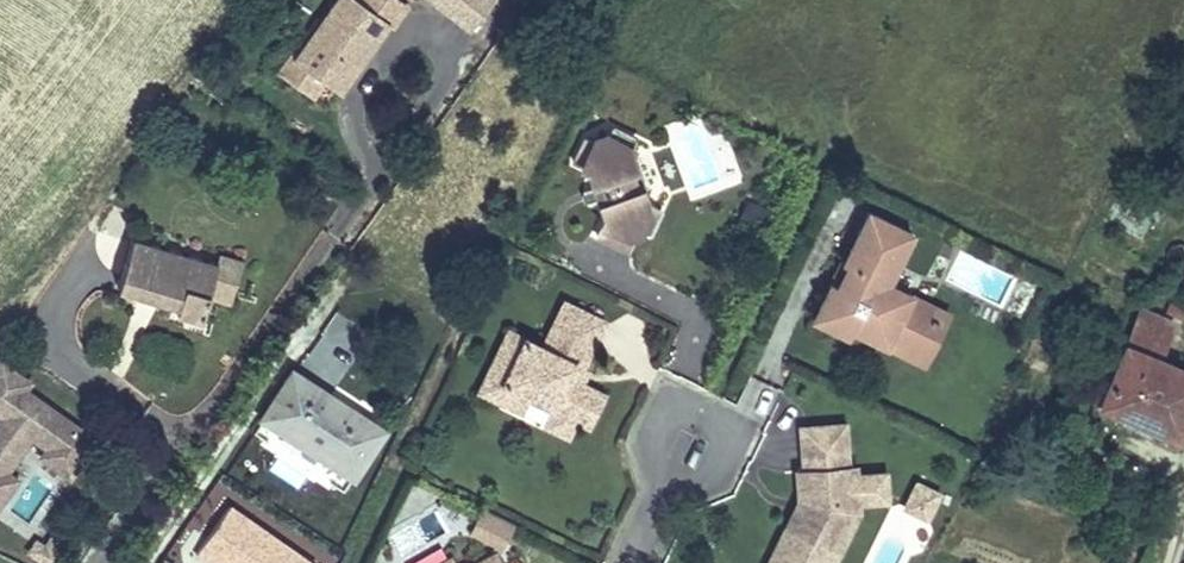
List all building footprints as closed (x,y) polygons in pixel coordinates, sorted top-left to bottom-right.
[(336,92),(382,25),(387,28),(403,5),(395,0),(352,0),(351,2),(348,0),(334,0),(291,62),(336,92)] [(488,0),(431,0),(429,3),(467,30),(488,0)] [(291,62),(292,60),(288,57),(275,75),(311,98),(322,83),(291,62)] [(572,155),(564,151),(552,176),(567,183),(576,199),(583,210),(593,226),(584,243),(616,259),(626,239),(636,244),(648,219),(633,212),(626,197),(627,196),(606,165),(613,150),(588,138),(583,148),(572,155)] [(576,199),(568,204),(575,215),(583,210),(576,199)] [(910,233),(867,211),(842,261),(847,264),(832,294),(824,290),(811,316),(846,336),(850,328),(883,345),(887,338),(916,352),(937,309),(885,283),(910,233)] [(205,298),(214,266),(131,240),(116,292),(175,311),(173,317),(197,324),(205,298)] [(238,265),(217,258),(214,266),(205,298),(226,305),(238,265)] [(839,260),(824,290),(832,294),(847,264),(842,261),(839,260)] [(511,357),(491,397),(518,410),(526,394),(551,406),(542,423),(565,434),(573,418),(588,425),(604,393),(567,375),(596,315),(561,298),(539,344),(532,340),(521,362),(511,357)] [(1143,307),(1103,396),(1149,416),(1146,425),(1177,438),(1183,422),(1183,364),(1159,353),(1173,320),(1143,307)] [(946,313),(937,309),(916,352),(887,338),(883,345),(921,364),(946,313)] [(581,364),(603,318),(596,315),(567,375),(578,380),(585,366),(581,364)] [(475,389),(491,397),(511,357),(521,362),(532,340),(505,327),(475,389)] [(0,422),(0,504),(17,480),(6,472),(31,437),(36,431),(65,452),(81,430),(24,389),(29,382),(0,361),(0,414),(3,417),(0,422)] [(261,416),(351,474),(380,430),(290,372),(261,416)] [(798,426),(802,469),(804,500),(791,527),(785,524),(766,562),(830,562),(856,510),(852,465),(845,465),(842,423),(798,426)] [(36,431),(31,437),(47,448),(41,457),(70,477),(96,440),(81,430),(65,452),(36,431)] [(804,500),(802,469),(794,469),(797,500),(785,524),(791,527),(804,500)] [(882,472),(853,474),(855,501),(885,499),(882,472)] [(936,493),(914,483),(906,499),(928,509),(936,493)] [(928,509),(906,499),(903,507),(924,517),(928,509)] [(510,520),(477,504),(465,529),(498,545),(510,520)] [(45,547),(56,555),(62,546),(51,538),(45,547)] [(56,555),(45,547),(36,541),(29,552),(45,562),(50,562),(56,555)] [(495,546),(461,562),(504,562),(495,546)] [(446,554),(428,562),(451,562),(446,554)]
